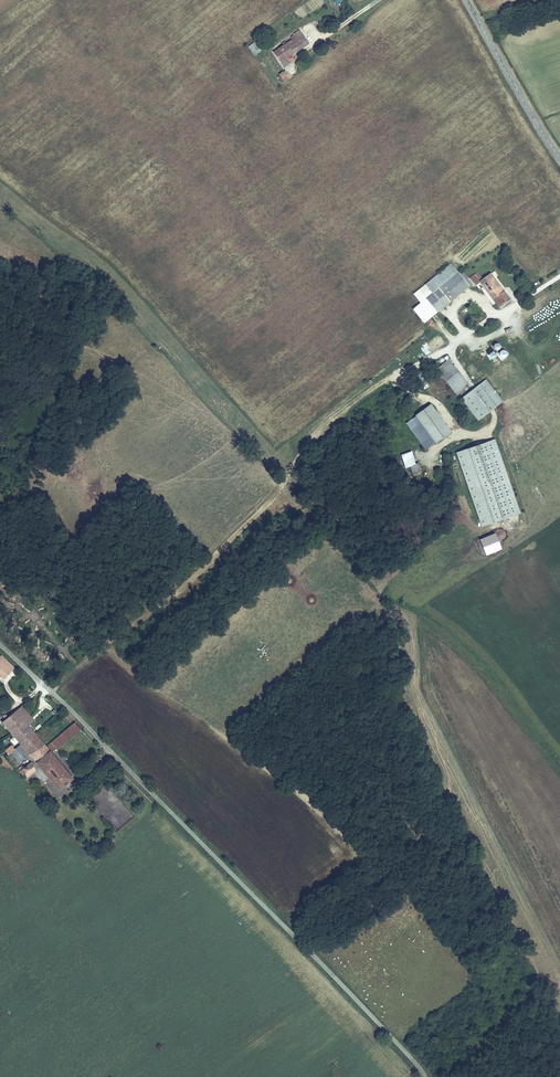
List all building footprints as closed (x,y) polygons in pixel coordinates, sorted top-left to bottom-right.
[(293,37),(272,51),(283,67),(289,63),(285,58),(307,43),(298,29),(291,33),(293,37)] [(253,56),(261,52),(256,42),(248,46),(253,56)] [(282,71),(277,74),(283,82),(287,79),(282,71)] [(434,312),(467,288),(457,274),(450,265),(423,284),(430,293),(424,298),(434,312)] [(460,272),(457,274),(467,288),(470,286),(460,272)] [(482,280),(477,273),(469,279),(474,286),(478,283),(482,280)] [(482,280),(478,283),(498,310),(508,301),(488,275),(482,280)] [(491,346),(496,352),(502,347),(497,341),(491,346)] [(502,361),(510,354),(504,347),(496,354),(502,361)] [(487,355),(490,360),(496,356),(492,351),(487,355)] [(456,395),(468,386),(449,360),(437,368),(456,395)] [(485,380),(461,400),(479,422),(503,401),(485,380)] [(419,416),(438,442),(452,431),(433,405),(419,416)] [(458,454),(483,526),(521,513),(496,441),(458,454)] [(409,466),(412,475),(421,473),(419,463),(409,466)] [(485,556),(501,550),(495,534),(479,540),(485,556)] [(17,662),(4,650),(2,653),(13,665),(17,662)] [(0,655),(0,667),(5,672),(13,665),(2,653),(0,655)] [(18,704),(36,726),(41,722),(23,699),(18,704)] [(5,715),(22,737),(36,726),(18,704),(5,715)] [(23,739),(14,747),(21,755),(31,747),(61,782),(73,771),(55,748),(82,723),(76,716),(49,740),(36,726),(22,737),(23,739)] [(11,743),(14,747),(23,739),(22,737),(15,742),(14,741),(11,743)] [(35,762),(32,758),(23,767),(26,769),(35,762)]
